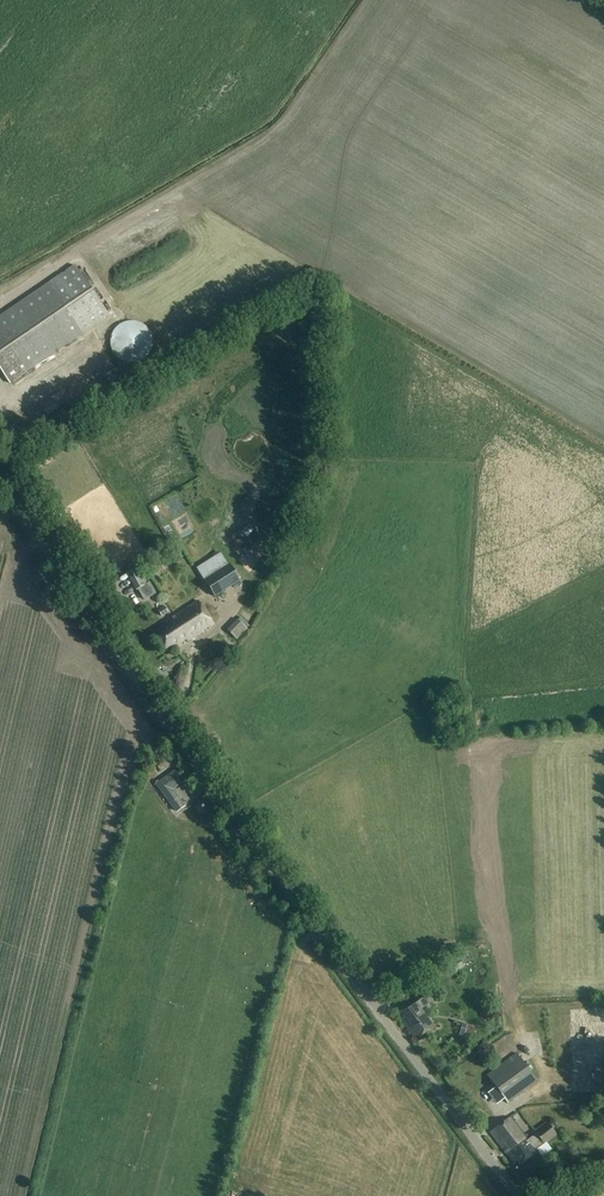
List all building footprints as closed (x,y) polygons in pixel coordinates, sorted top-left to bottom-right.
[(109,317),(75,267),(0,319),(0,364),(13,383),(109,317)] [(152,340),(148,330),(140,323),(129,322),(119,326),(112,334),(111,345),(115,355),(124,362),(134,363),(144,359),(151,350),(152,340)] [(199,514),(188,525),(189,526),(180,536),(185,542),(194,534),(191,532),(204,520),(199,514)] [(129,564),(125,566),(128,571),(136,567),(134,564),(133,562),(129,564)] [(215,598),(241,581),(230,564),(204,581),(215,598)] [(127,574),(136,591),(147,585),(138,568),(127,574)] [(114,594),(126,587),(116,572),(105,578),(114,594)] [(185,622),(194,637),(202,632),(201,630),(206,626),(207,628),(212,625),(197,602),(183,611),(189,619),(185,622)] [(161,617),(168,614),(164,607),(157,611),(161,617)] [(186,642),(194,637),(185,622),(189,619),(183,611),(165,623),(167,626),(154,634),(166,652),(184,640),(186,642)] [(209,630),(214,639),(225,633),(219,624),(209,630)] [(161,772),(171,765),(167,760),(157,767),(161,772)] [(173,791),(184,783),(175,772),(156,786),(157,787),(157,786),(176,812),(184,807),(173,791)] [(457,958),(446,967),(453,976),(464,967),(457,958)] [(403,999),(421,985),(414,976),(396,990),(403,999)] [(422,1012),(436,1002),(428,990),(413,1000),(407,1005),(409,1008),(404,1011),(402,1009),(395,1014),(414,1039),(417,1037),(419,1040),(435,1029),(422,1012)] [(467,1025),(464,1037),(474,1040),(477,1028),(467,1025)] [(480,1047),(472,1053),(479,1064),(487,1058),(480,1047)] [(508,1104),(537,1082),(516,1053),(486,1075),(508,1104)] [(535,1136),(526,1141),(510,1119),(490,1133),(512,1164),(516,1161),(519,1165),(537,1152),(535,1150),(541,1145),(542,1146),(556,1136),(547,1124),(533,1134),(535,1136)]
